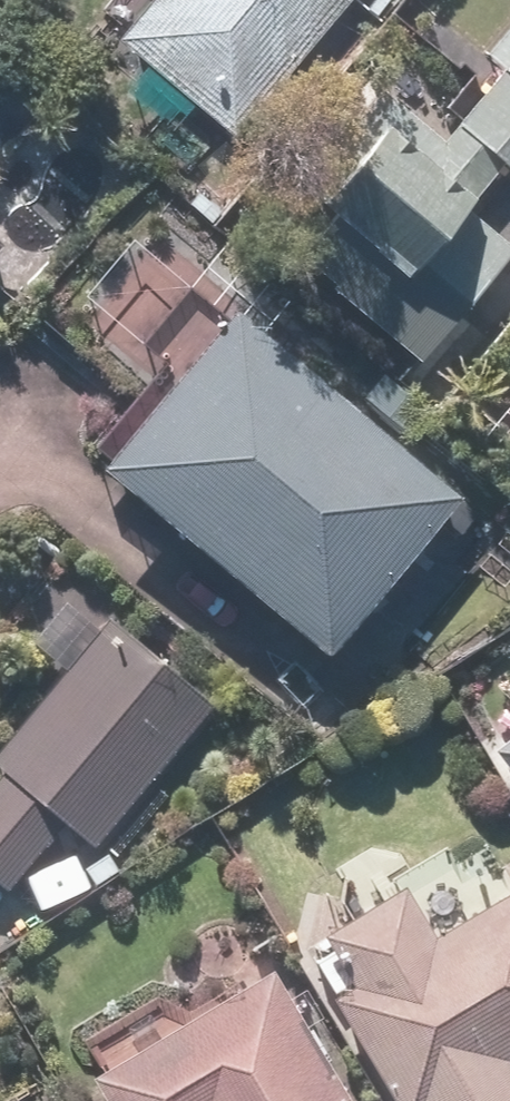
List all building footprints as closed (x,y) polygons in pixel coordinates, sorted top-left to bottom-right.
[(352,0),(154,0),(118,43),(235,140),(352,0)] [(483,56),(501,71),(441,142),(380,90),(344,132),(369,153),(321,210),(332,220),(295,263),(418,367),(509,259),(509,248),(465,211),(504,165),(509,171),(509,25),(483,56)] [(97,477),(325,663),(460,498),(232,313),(97,477)] [(0,749),(0,771),(5,775),(0,781),(0,885),(7,890),(63,825),(92,849),(214,706),(111,619),(0,749)] [(492,751),(509,774),(509,736),(492,751)] [(431,933),(402,883),(320,930),(350,980),(330,992),(394,1100),(509,1100),(509,1065),(505,1056),(509,1053),(509,887),(431,933)] [(270,966),(87,1074),(103,1100),(351,1100),(270,966)]
